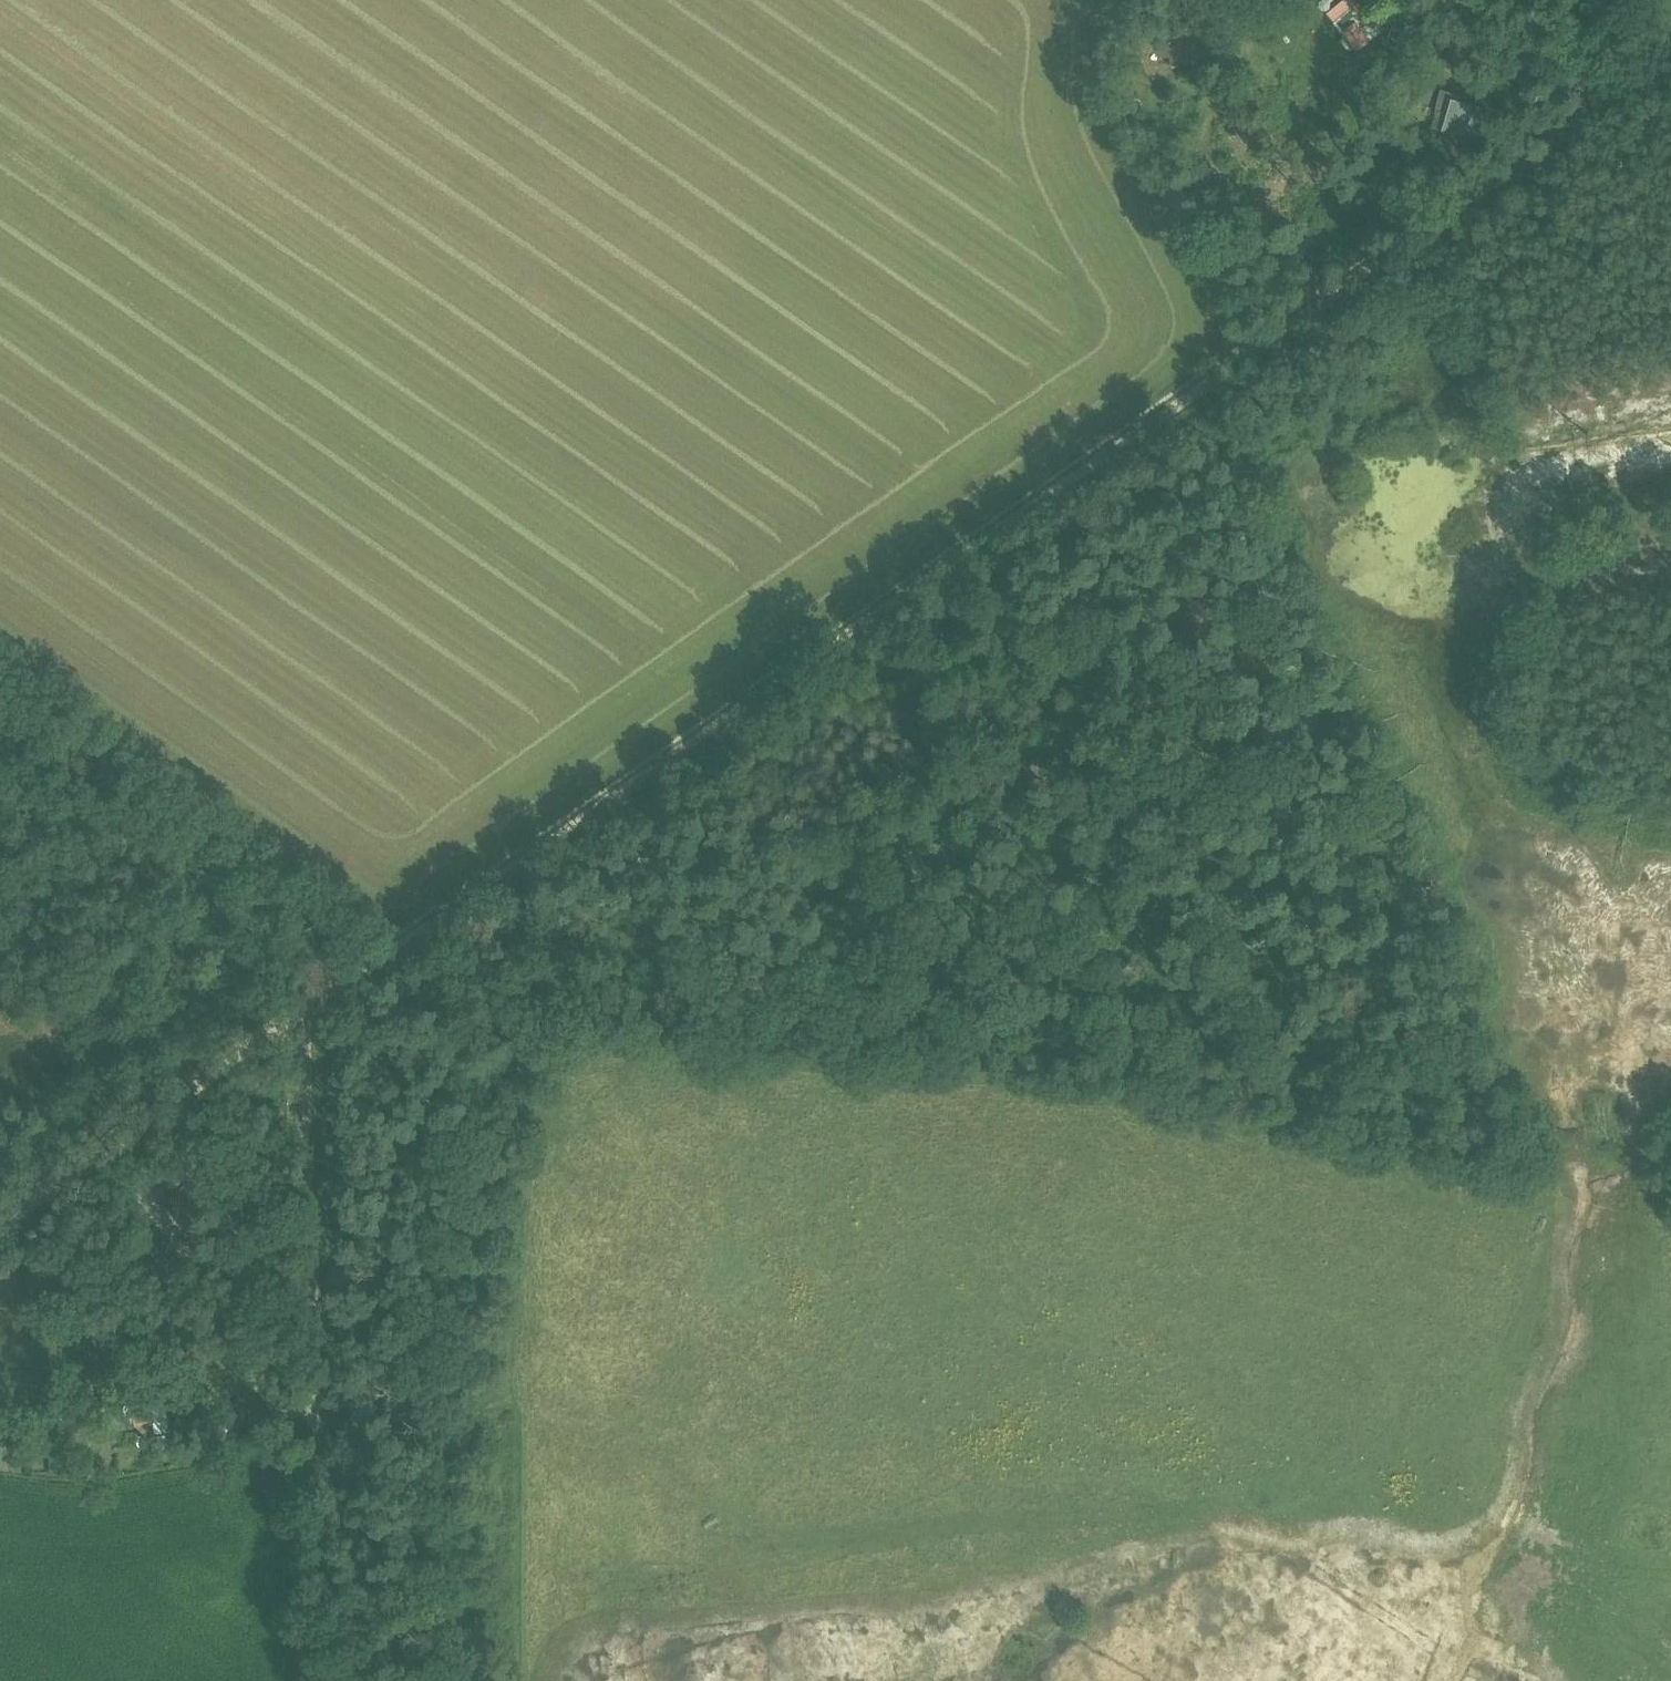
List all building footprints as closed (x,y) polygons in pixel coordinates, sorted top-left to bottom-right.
[(1357,48),(1371,37),(1371,36),(1380,29),(1357,1),(1334,20),(1344,33),(1343,36),(1351,46),(1354,46),(1357,48)] [(1405,21),(1396,16),(1388,35),(1397,39),(1405,21)] [(1203,32),(1200,22),(1189,26),(1168,33),(1167,31),(1163,33),(1164,35),(1158,37),(1164,54),(1170,51),(1174,62),(1199,53),(1192,36),(1203,32)] [(1460,94),(1444,89),(1439,109),(1450,112),(1446,127),(1478,136),(1486,107),(1459,99),(1460,94)] [(103,1408),(106,1430),(133,1426),(133,1424),(167,1419),(165,1404),(145,1407),(143,1395),(138,1396),(138,1393),(129,1394),(130,1404),(103,1408)]
